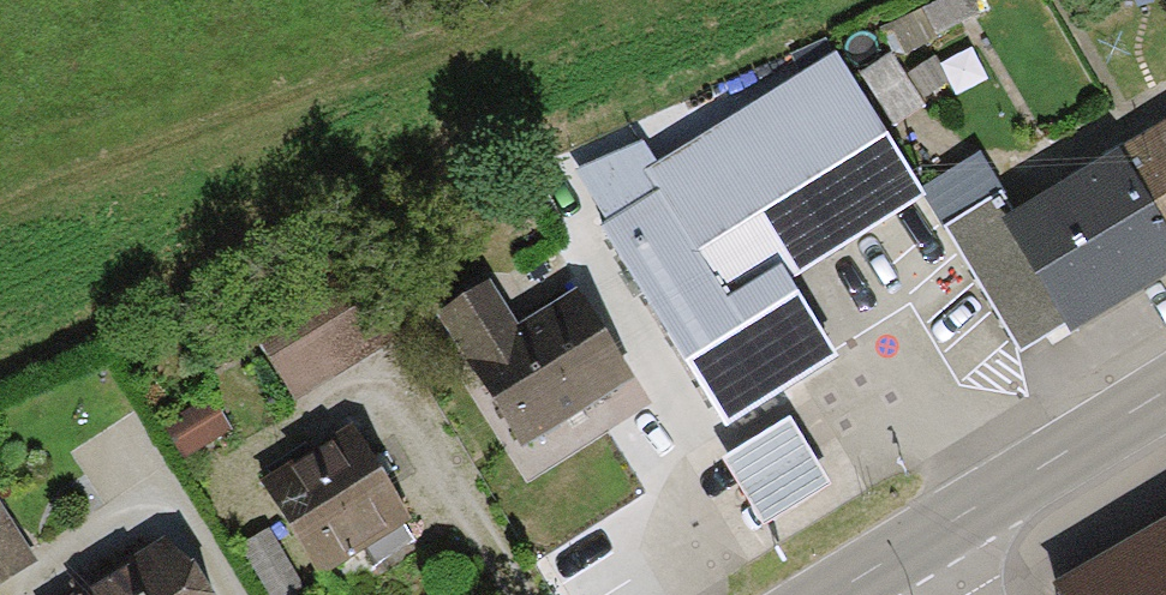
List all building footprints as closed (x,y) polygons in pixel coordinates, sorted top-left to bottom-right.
[(872,10),(889,44),(968,3),(966,0),(891,0),(872,10)] [(840,61),(876,117),(919,90),(883,34),(840,61)] [(876,117),(840,61),(594,217),(713,404),(824,334),(778,261),(913,175),(876,117)] [(938,210),(1003,328),(1165,238),(1165,119),(1009,205),(995,179),(938,210)] [(333,240),(247,290),(292,366),(378,316),(333,240)] [(481,270),(435,298),(512,425),(622,360),(576,282),(511,320),(481,270)] [(201,380),(148,410),(172,452),(225,422),(201,380)] [(774,406),(712,448),(757,514),(819,472),(774,406)] [(352,416),(259,472),(308,553),(349,528),(364,552),(416,521),(400,494),(352,416)] [(1053,575),(1065,594),(1165,594),(1165,506),(1053,575)] [(21,541),(0,507),(0,554),(21,541)] [(257,517),(229,537),(269,593),(297,573),(257,517)] [(153,533),(54,594),(192,594),(153,533)]
